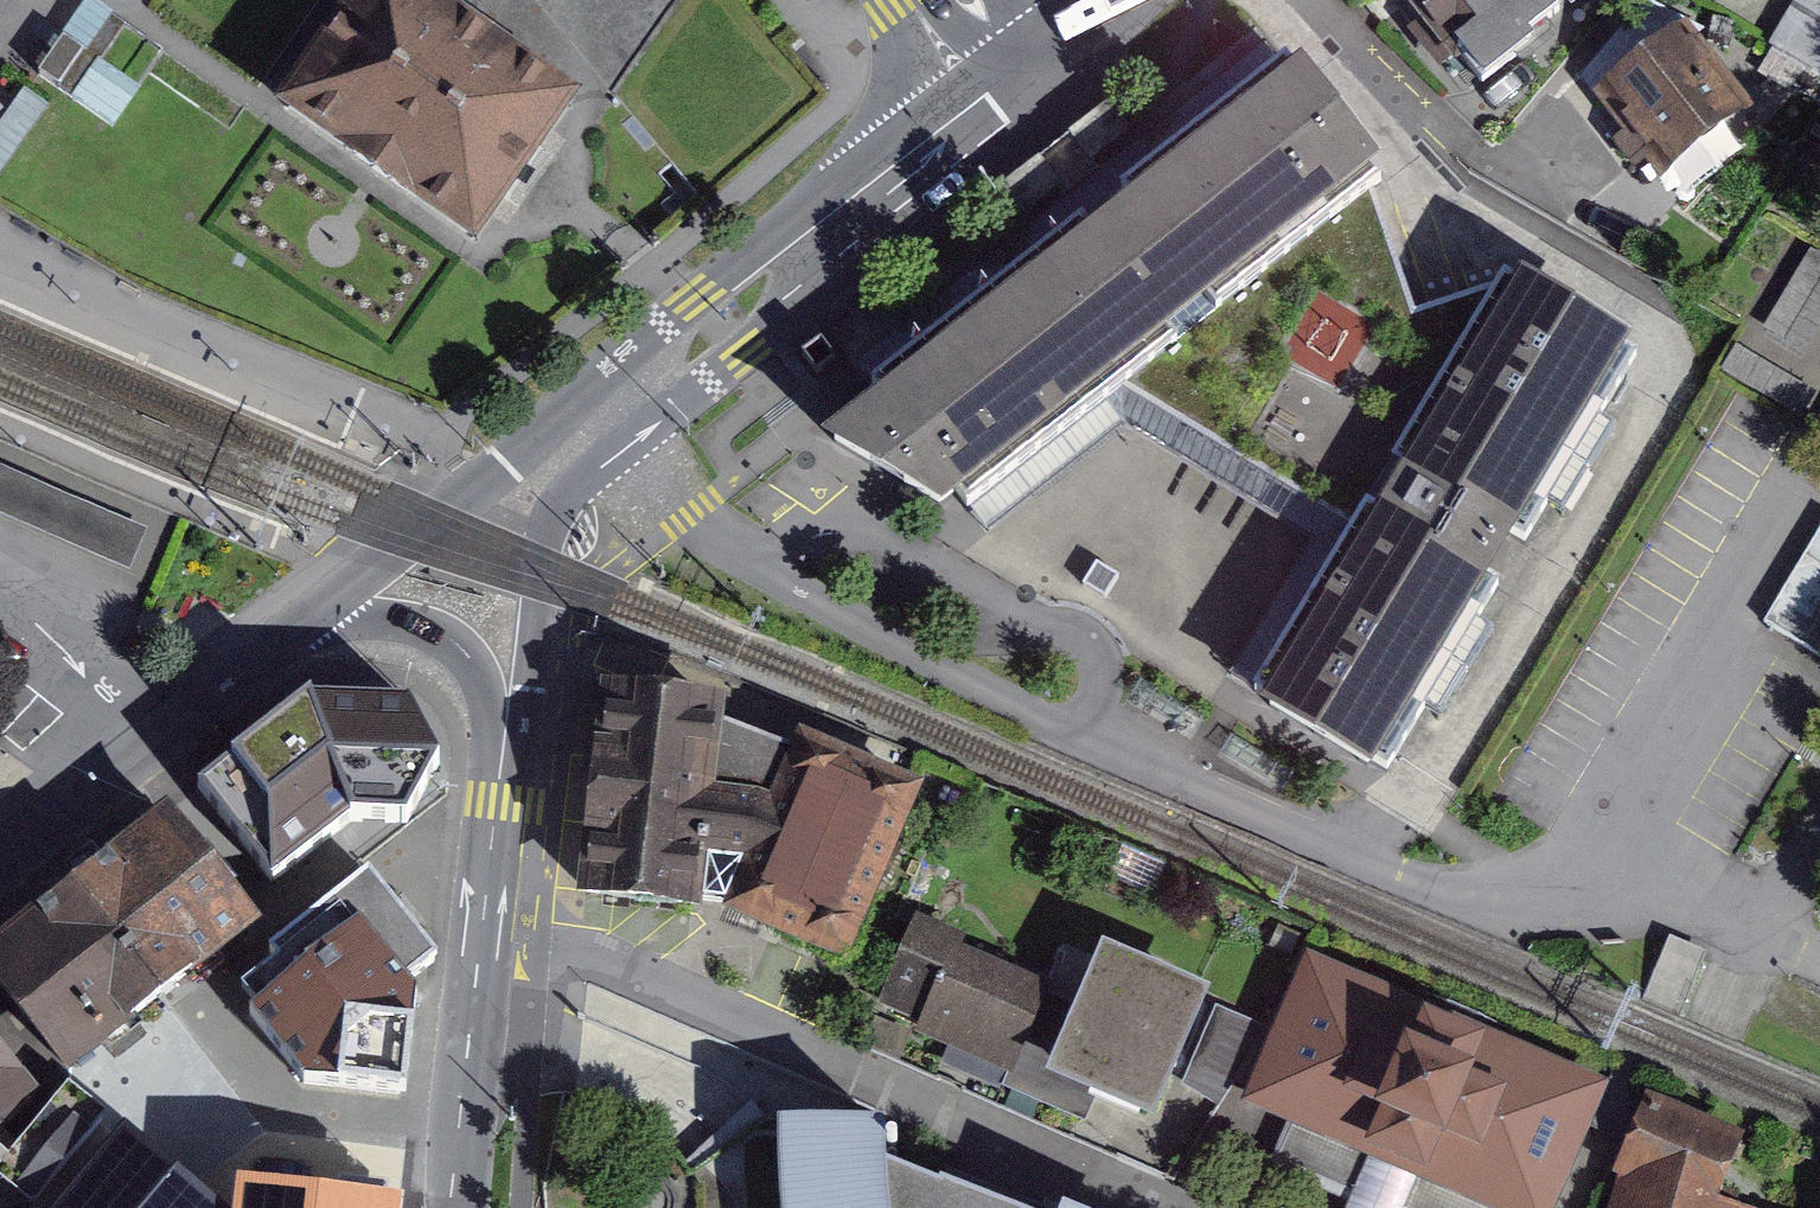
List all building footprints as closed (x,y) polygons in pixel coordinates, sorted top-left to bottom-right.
[(292,90),(488,226),(580,94),(444,0),(355,0),(292,90)] [(1478,81),(1584,0),(1415,0),(1478,81)] [(1781,33),(1819,50),(1819,0),(1795,0),(1781,33)] [(1616,76),(1674,161),(1758,101),(1698,16),(1616,76)] [(1439,386),(1369,163),(1285,68),(1136,181),(1105,205),(866,386),(883,408),(836,444),(934,498),(948,492),(957,504),(987,481),(1239,299),(1258,339),(1207,439),(1352,532),(1341,551),(1257,694),(1386,775),(1641,359),(1507,279),(1439,386)] [(1768,325),(1804,348),(1819,322),(1819,256),(1813,252),(1768,325)] [(1791,416),(1808,389),(1740,347),(1723,373),(1791,416)] [(130,568),(146,532),(0,469),(0,513),(130,568)] [(1763,619),(1819,653),(1819,524),(1763,619)] [(712,709),(598,696),(580,888),(685,897),(691,834),(744,850),(789,744),(712,709)] [(306,702),(201,787),(274,882),(355,817),(405,821),(439,764),(408,702),(306,702)] [(726,911),(832,955),(902,788),(789,744),(744,850),(726,911)] [(113,1032),(253,920),(170,817),(104,869),(94,857),(82,868),(44,897),(52,907),(0,948),(0,977),(71,1065),(113,1032)] [(371,877),(287,940),(301,958),(244,1001),(305,1080),(402,1088),(411,1019),(377,1013),(413,986),(403,973),(430,953),(371,877)] [(928,1016),(1027,1058),(1051,1001),(952,959),(928,1016)] [(1057,1068),(1145,1105),(1190,996),(1103,959),(1057,1068)] [(1249,1106),(1284,1121),(1268,1161),(1337,1190),(1329,1207),(1485,1207),(1488,1201),(1504,1207),(1518,1207),(1574,1078),(1308,966),(1249,1106)] [(0,1061),(0,1114),(25,1094),(0,1061)] [(764,1090),(770,1207),(1091,1207),(764,1090)] [(122,1129),(57,1207),(218,1207),(122,1129)] [(1629,1207),(1767,1207),(1768,1204),(1731,1192),(1742,1159),(1653,1131),(1629,1207)] [(242,1177),(239,1207),(395,1207),(397,1194),(242,1177)]
